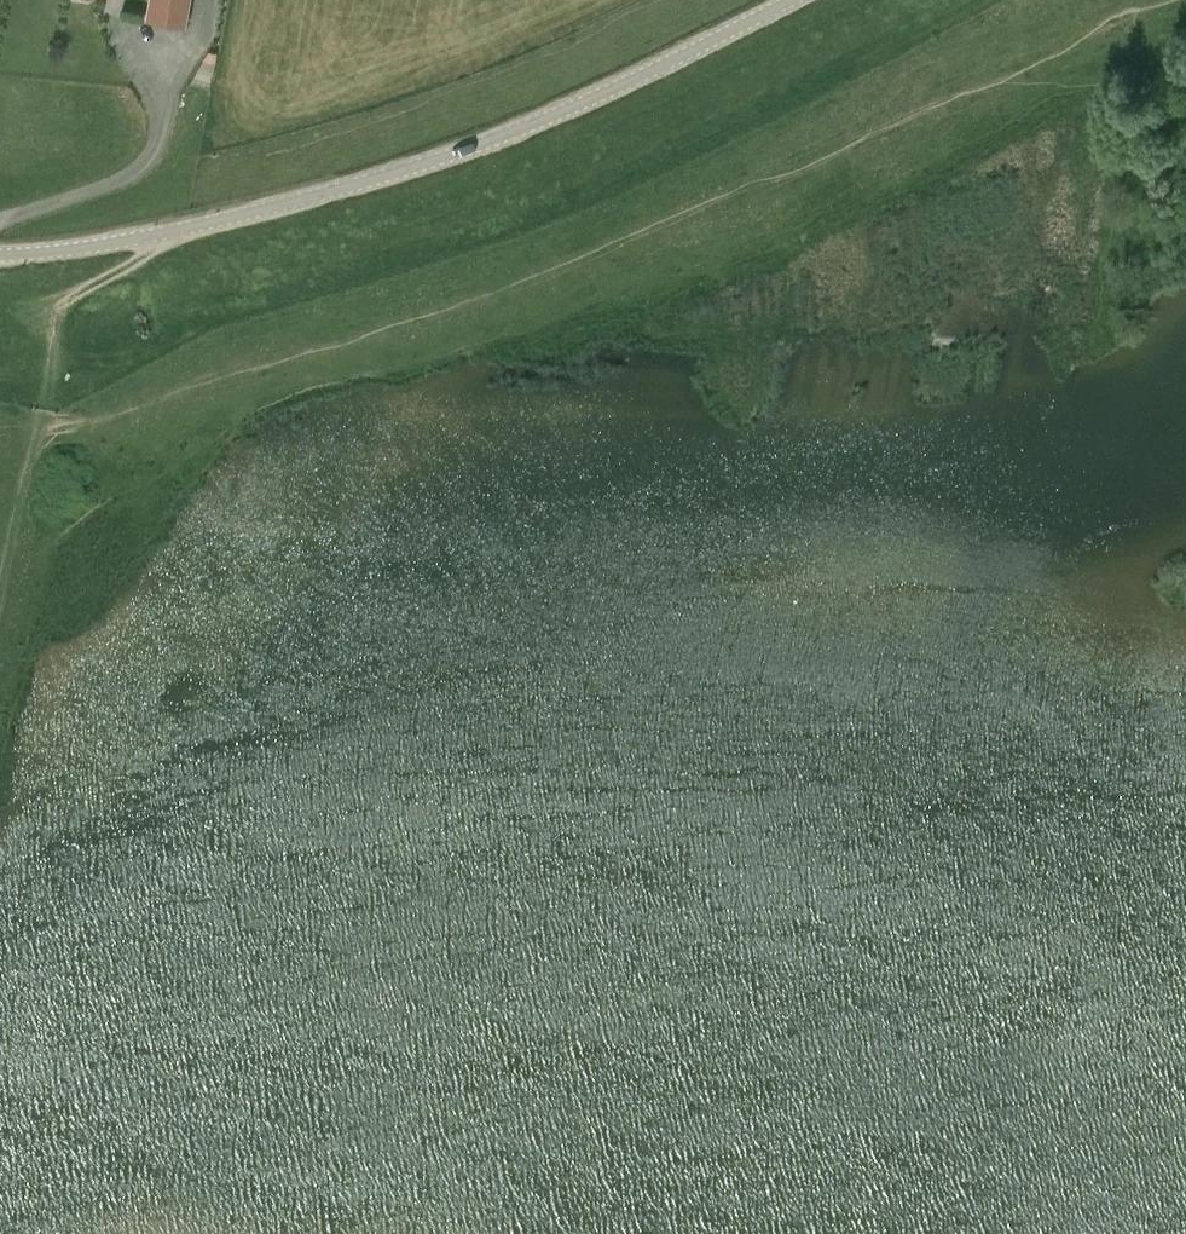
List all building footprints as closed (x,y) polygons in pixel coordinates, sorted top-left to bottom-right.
[(191,0),(151,0),(148,18),(186,25),(191,0)]
